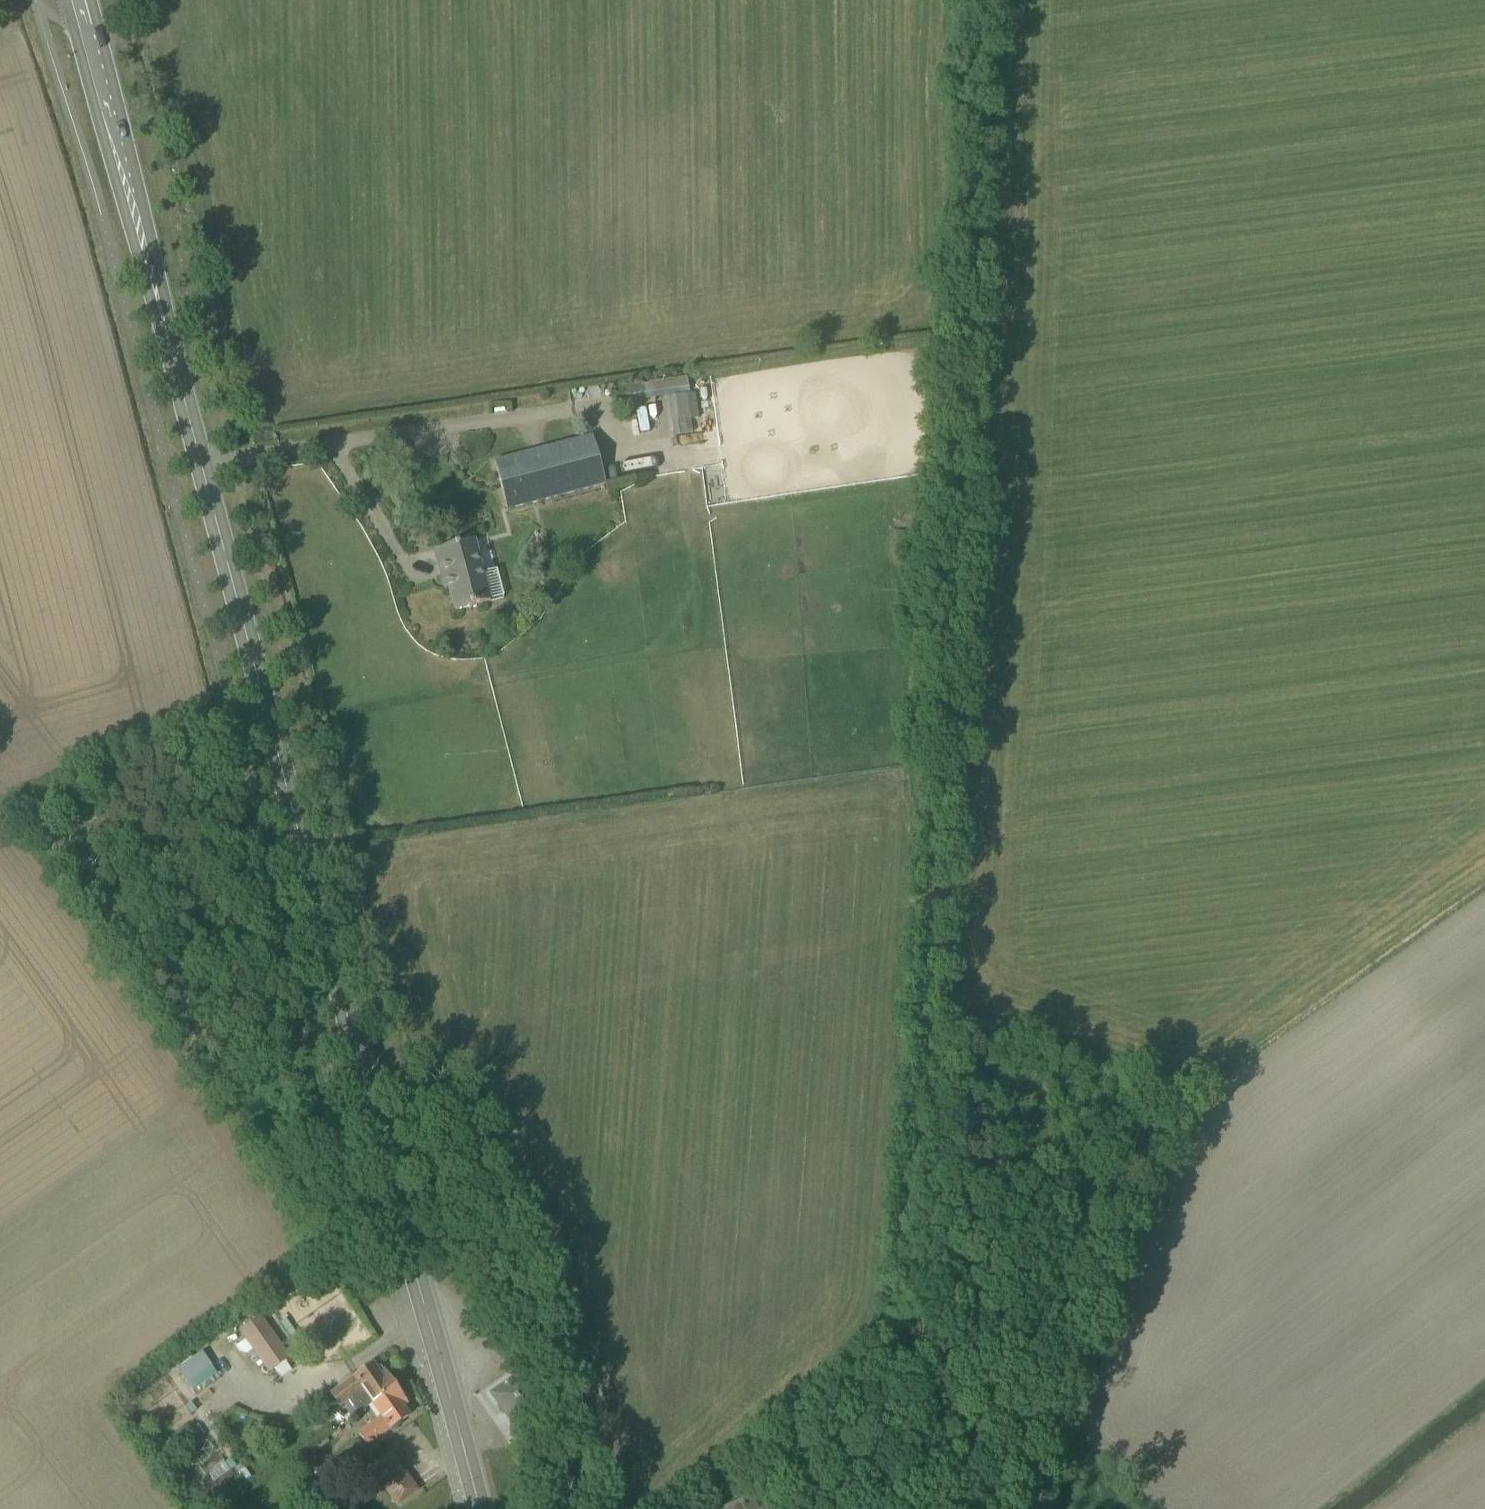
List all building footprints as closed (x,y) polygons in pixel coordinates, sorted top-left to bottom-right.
[(623,387),(625,403),(689,394),(687,378),(623,387)] [(605,484),(592,436),(494,461),(507,510),(605,484)] [(490,601),(473,539),(435,550),(443,581),(447,580),(455,611),(490,601)] [(239,1331),(268,1373),(290,1358),(260,1315),(239,1331)] [(202,1351),(177,1369),(187,1383),(212,1365),(202,1351)] [(372,1403),(395,1387),(383,1370),(378,1373),(372,1364),(331,1393),(339,1406),(348,1400),(357,1414),(372,1403)] [(541,1402),(532,1390),(540,1384),(534,1376),(526,1381),(520,1373),(491,1394),(512,1423),(541,1402)] [(147,1397),(156,1419),(181,1409),(168,1379),(136,1392),(139,1400),(147,1397)] [(407,1404),(395,1387),(372,1403),(382,1416),(358,1433),(367,1445),(392,1427),(408,1416),(402,1407),(407,1404)] [(211,1504),(242,1485),(221,1451),(190,1471),(211,1504)] [(418,1490),(391,1452),(370,1467),(397,1505),(418,1490)] [(765,1497),(745,1507),(741,1499),(721,1508),(771,1508),(765,1497)]
